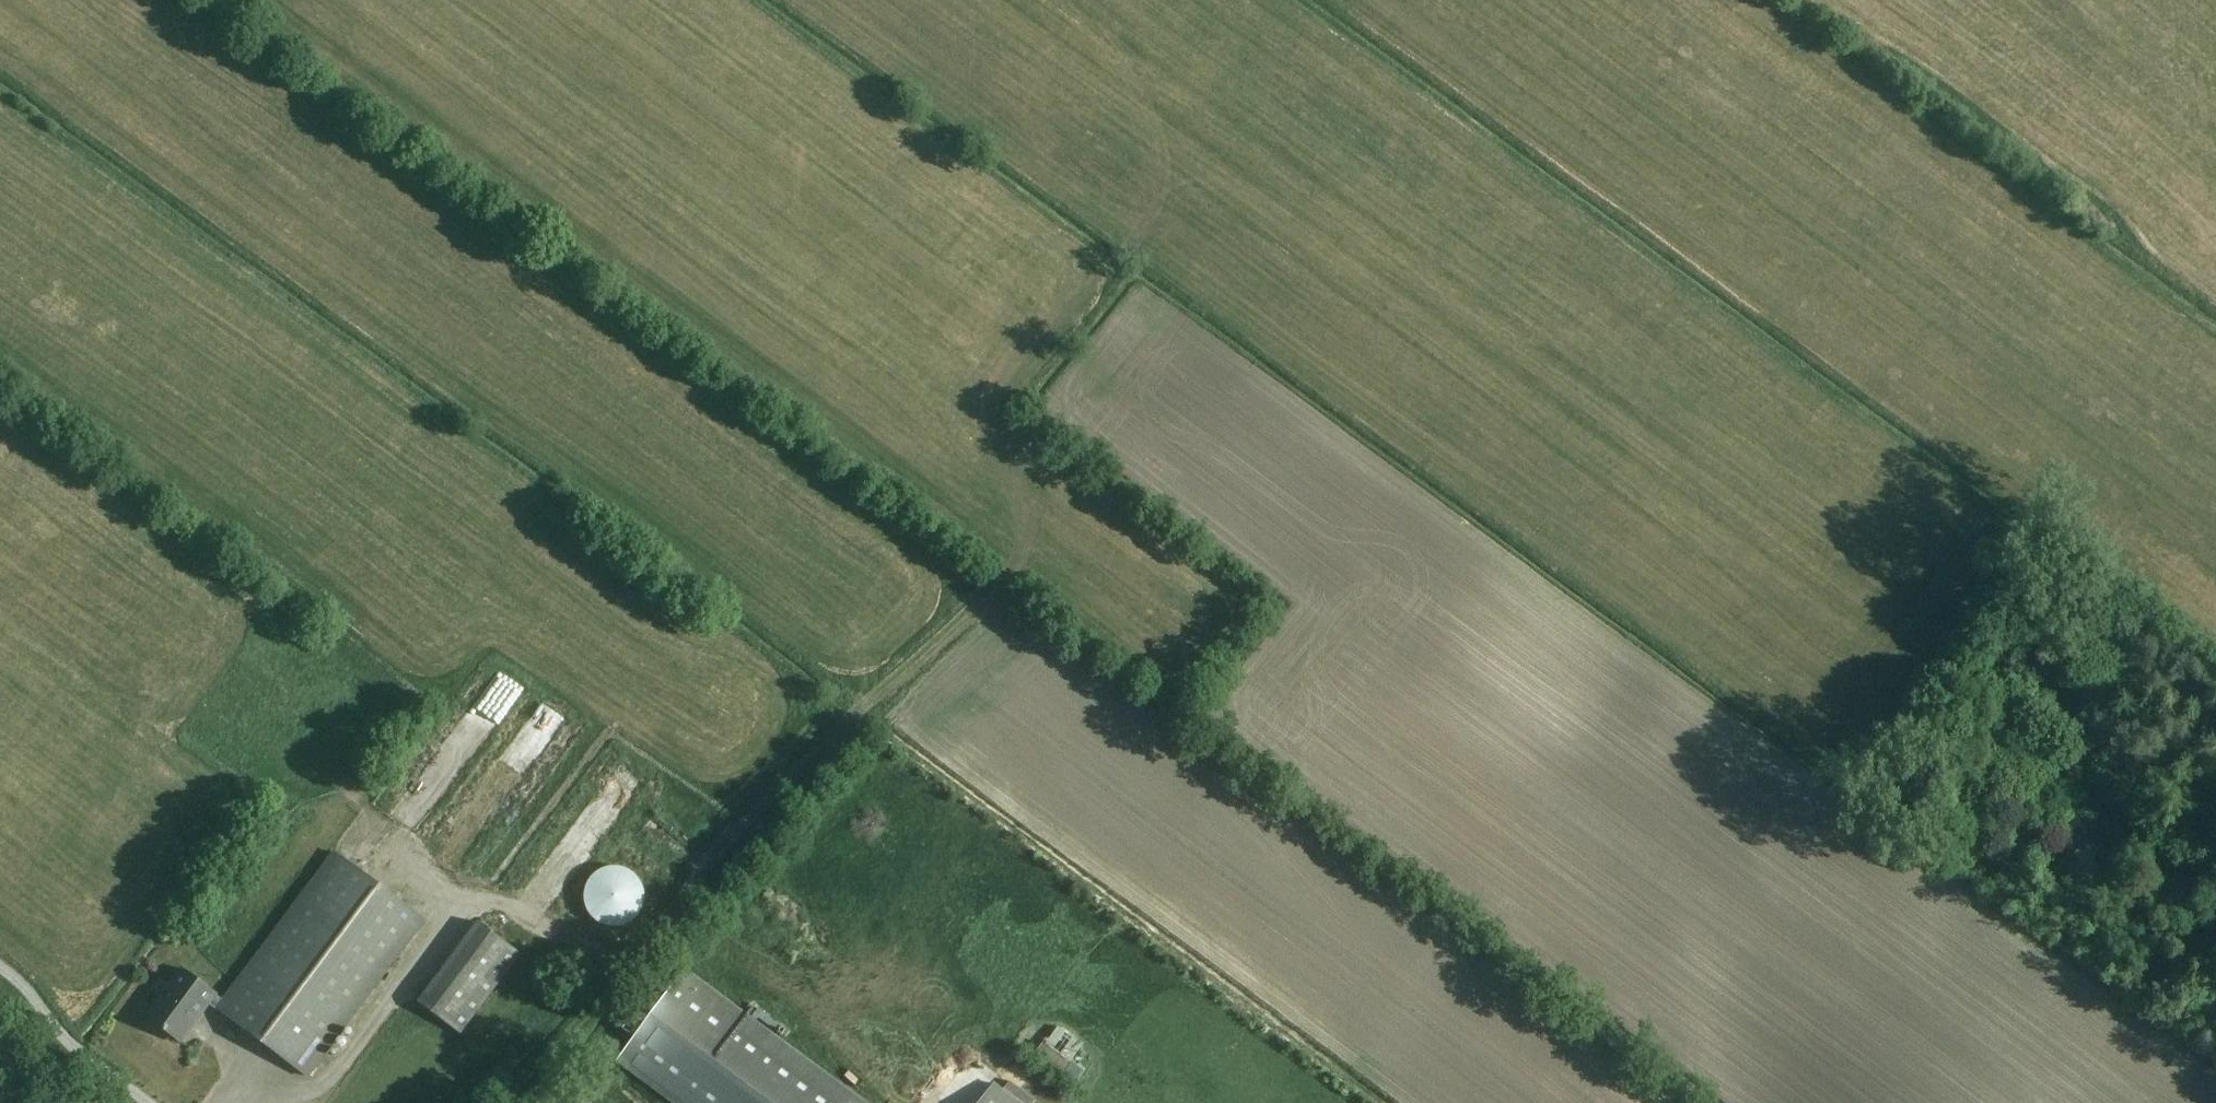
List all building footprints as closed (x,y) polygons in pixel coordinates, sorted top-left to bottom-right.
[(475,758),(531,690),(508,671),(452,739),(475,758)] [(219,994),(207,984),(184,966),(146,1017),(181,1044),(210,1005),(308,1079),(428,920),(336,850),(222,999),(218,996),(219,994)] [(617,867),(612,867),(606,867),(602,869),(598,871),(595,873),(592,876),(589,880),(587,882),(586,886),(585,890),(584,893),(584,897),(584,901),(585,904),(586,908),(587,911),(590,915),(594,919),(597,922),(604,925),(609,927),(613,927),(616,927),(622,926),(626,925),(630,922),(634,920),(638,915),(641,910),(643,904),(644,897),(644,892),(642,886),(640,882),(636,876),(633,873),(631,872),(627,870),(621,867),(617,867)] [(480,919),(417,1001),(458,1032),(521,951),(480,919)] [(688,971),(622,1060),(680,1102),(867,1102),(688,971)] [(949,1102),(971,1102),(991,1069),(961,1052),(935,1095),(949,1102)] [(994,1083),(978,1102),(1020,1102),(994,1083)]
